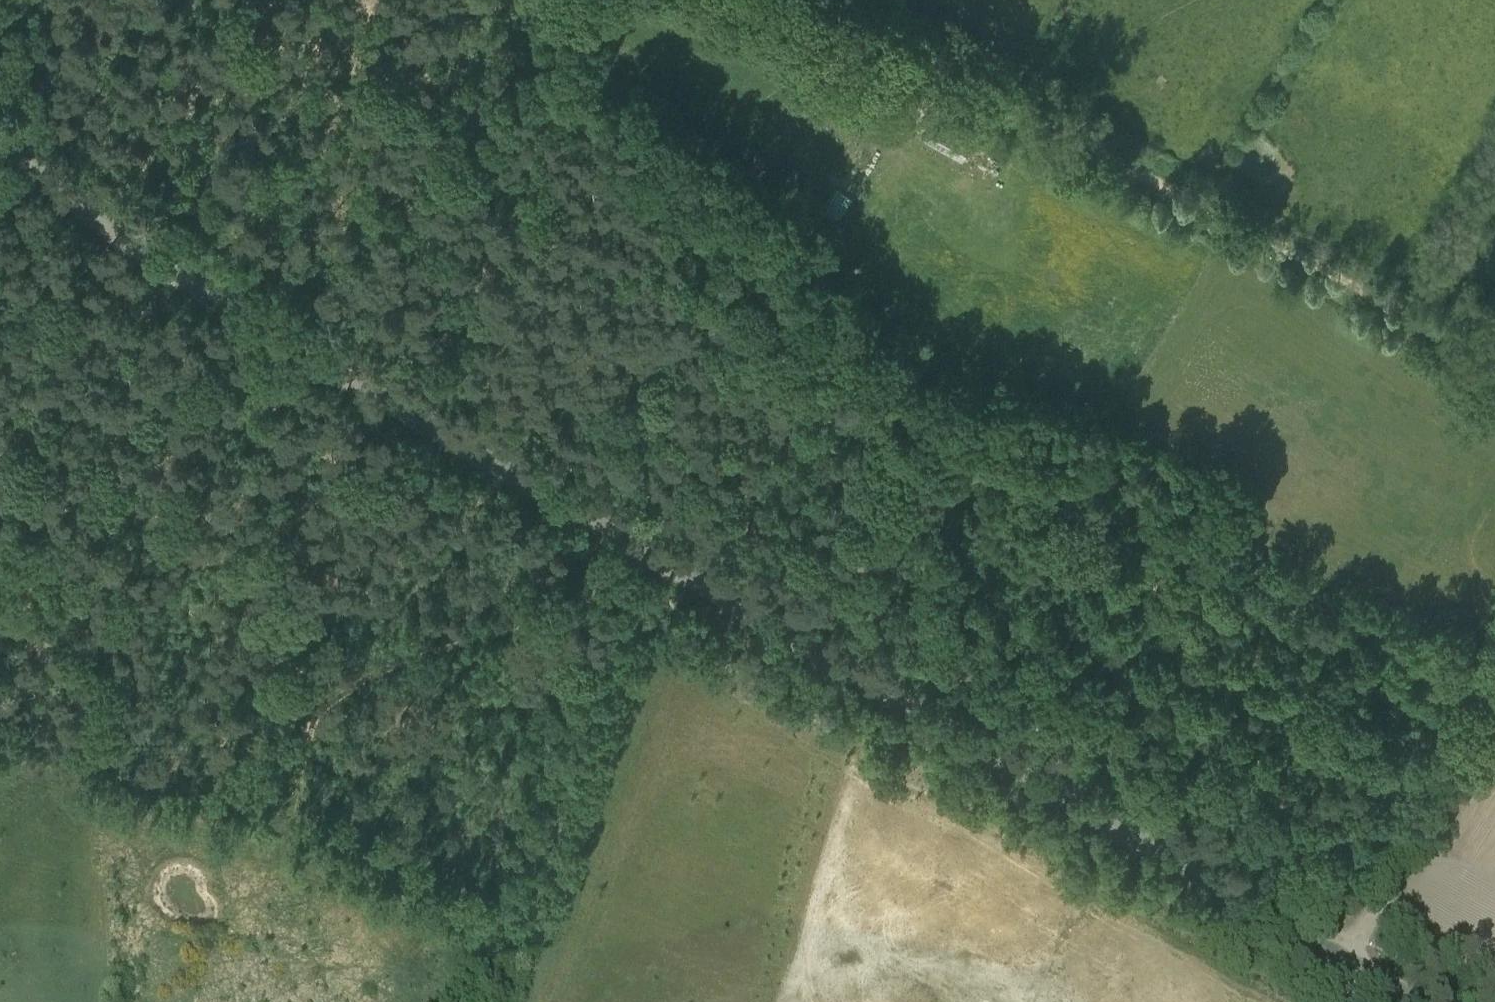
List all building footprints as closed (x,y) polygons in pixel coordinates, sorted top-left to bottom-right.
[(938,127),(930,141),(964,159),(971,144),(938,127)]
